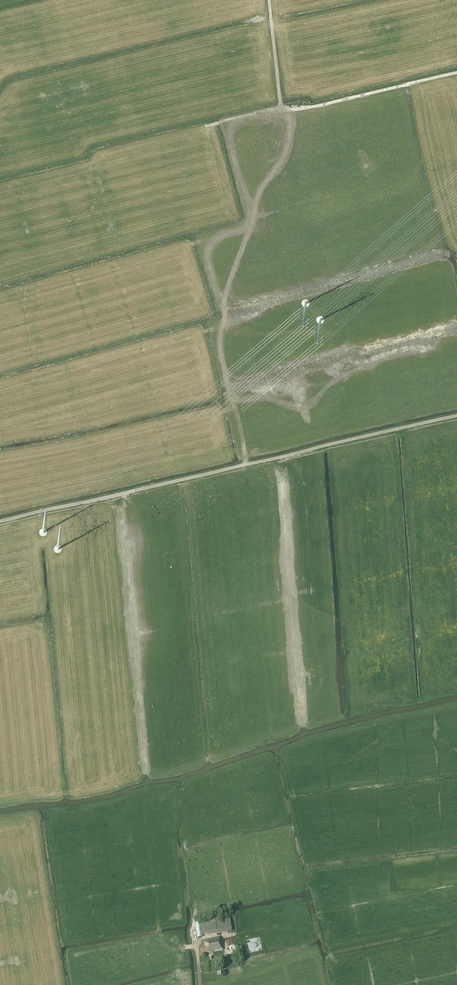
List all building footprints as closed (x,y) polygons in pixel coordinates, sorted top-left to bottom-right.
[(232,931),(229,915),(200,920),(200,922),(195,922),(197,937),(203,937),(202,935),(232,931)] [(223,950),(220,936),(204,940),(205,947),(200,948),(201,953),(207,952),(209,951),(210,952),(223,950)]
